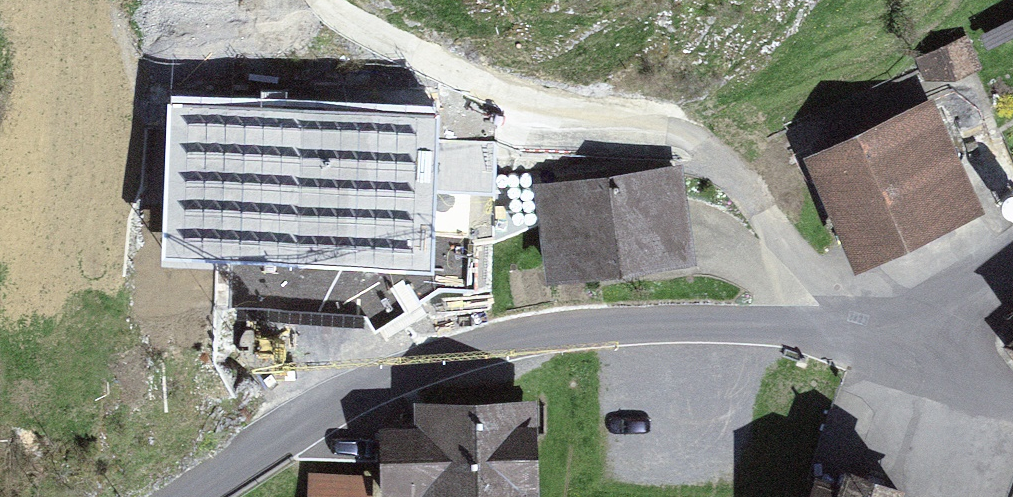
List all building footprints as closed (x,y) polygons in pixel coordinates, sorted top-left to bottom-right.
[(175,112),(291,113),(296,0),(177,0),(175,112)] [(934,102),(804,160),(855,278),(987,216),(934,102)] [(458,273),(469,136),(394,130),(392,157),(418,159),(417,175),(385,172),(388,126),(358,124),(350,224),(346,223),(343,264),(458,273)] [(680,168),(536,187),(548,291),(696,269),(680,168)] [(298,252),(233,251),(232,306),(297,307),(298,252)] [(1001,320),(1012,333),(1012,310),(1001,320)] [(414,407),(415,430),(380,432),(382,496),(540,496),(538,404),(414,407)] [(309,475),(308,496),(371,496),(371,477),(309,475)] [(817,483),(812,496),(905,496),(906,496),(846,475),(841,492),(817,483)]
